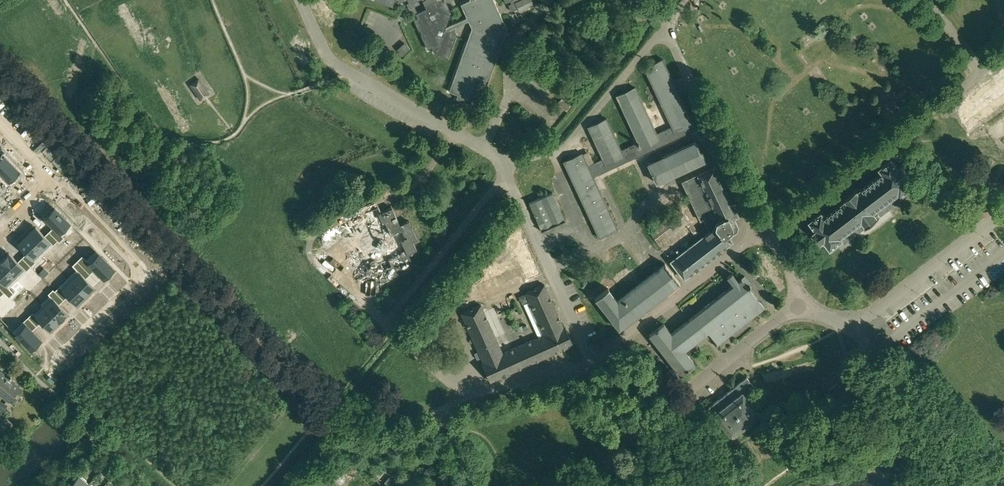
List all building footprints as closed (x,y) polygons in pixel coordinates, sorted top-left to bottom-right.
[(955,83),(967,74),(964,69),(951,79),(955,83)] [(197,96),(207,89),(199,77),(189,84),(197,96)] [(561,98),(557,103),(566,111),(571,106),(561,98)] [(0,154),(0,172),(9,181),(19,171),(1,153),(0,154)] [(822,212),(811,221),(817,229),(814,232),(821,242),(825,239),(831,248),(842,239),(845,242),(863,229),(883,214),(882,213),(904,197),(902,194),(913,186),(910,182),(913,180),(909,175),(910,175),(902,164),(899,167),(892,159),(881,168),(884,172),(859,191),(857,189),(846,198),(847,200),(826,216),(822,212)] [(671,261),(684,278),(732,242),(729,238),(737,232),(738,228),(734,218),(738,216),(715,167),(682,182),(700,220),(703,218),(707,226),(710,230),(671,261)] [(55,208),(45,218),(53,227),(49,231),(58,240),(59,242),(64,237),(63,235),(72,226),(55,208)] [(36,227),(27,235),(44,253),(58,240),(49,231),(44,235),(36,227)] [(27,235),(18,244),(26,253),(22,257),(31,266),(44,253),(27,235)] [(82,255),(77,260),(90,274),(95,269),(102,276),(103,278),(114,268),(96,250),(86,259),(82,255)] [(9,253),(0,261),(18,279),(31,266),(22,257),(18,261),(9,253)] [(76,269),(68,277),(85,295),(94,287),(93,285),(86,278),(90,274),(77,260),(72,265),(76,269)] [(4,292),(9,297),(14,293),(9,288),(18,279),(0,261),(0,288),(4,292)] [(68,277),(55,290),(64,300),(68,295),(76,304),(85,295),(68,277)] [(50,295),(41,304),(59,322),(68,313),(59,304),(64,300),(55,290),(53,289),(48,294),(50,295)] [(389,293),(381,302),(389,308),(396,299),(389,293)] [(32,312),(28,317),(37,326),(41,321),(50,330),(59,322),(41,304),(42,306),(34,314),(32,312)] [(28,317),(13,331),(30,349),(41,339),(32,330),(37,326),(28,317)] [(8,401),(20,388),(14,383),(15,382),(11,378),(12,378),(11,376),(10,377),(8,376),(7,377),(1,372),(0,373),(0,394),(8,401)] [(753,386),(747,377),(708,407),(721,423),(713,430),(723,442),(759,414),(743,393),(753,386)] [(831,395),(827,397),(834,407),(839,403),(845,411),(848,408),(851,411),(855,408),(853,405),(854,404),(837,382),(829,389),(830,390),(828,392),(831,395)] [(95,456),(92,461),(101,469),(105,465),(95,456)] [(105,465),(101,469),(111,477),(115,473),(105,465)] [(115,473),(111,477),(121,485),(124,481),(115,473)] [(70,485),(87,485),(89,483),(79,475),(70,485)]
